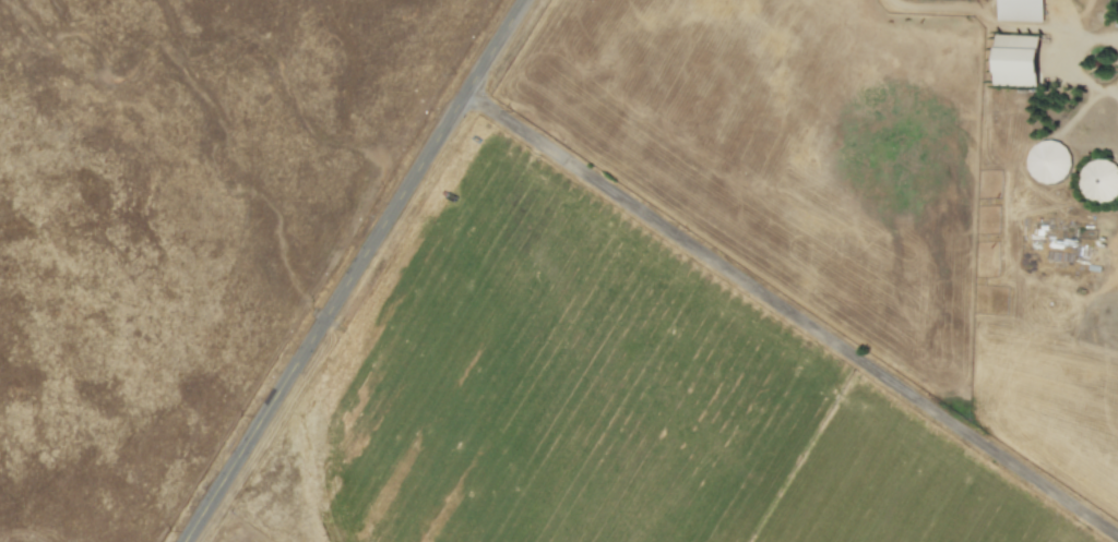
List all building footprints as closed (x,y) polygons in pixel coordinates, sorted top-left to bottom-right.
[(1043,22),(1043,0),(997,0),(997,21),(1043,22)] [(1041,36),(997,35),(995,85),(1039,86),(1041,36)] [(1067,141),(1028,144),(1031,183),(1070,180),(1067,141)] [(1080,162),(1082,200),(1117,198),(1117,160),(1080,162)]
